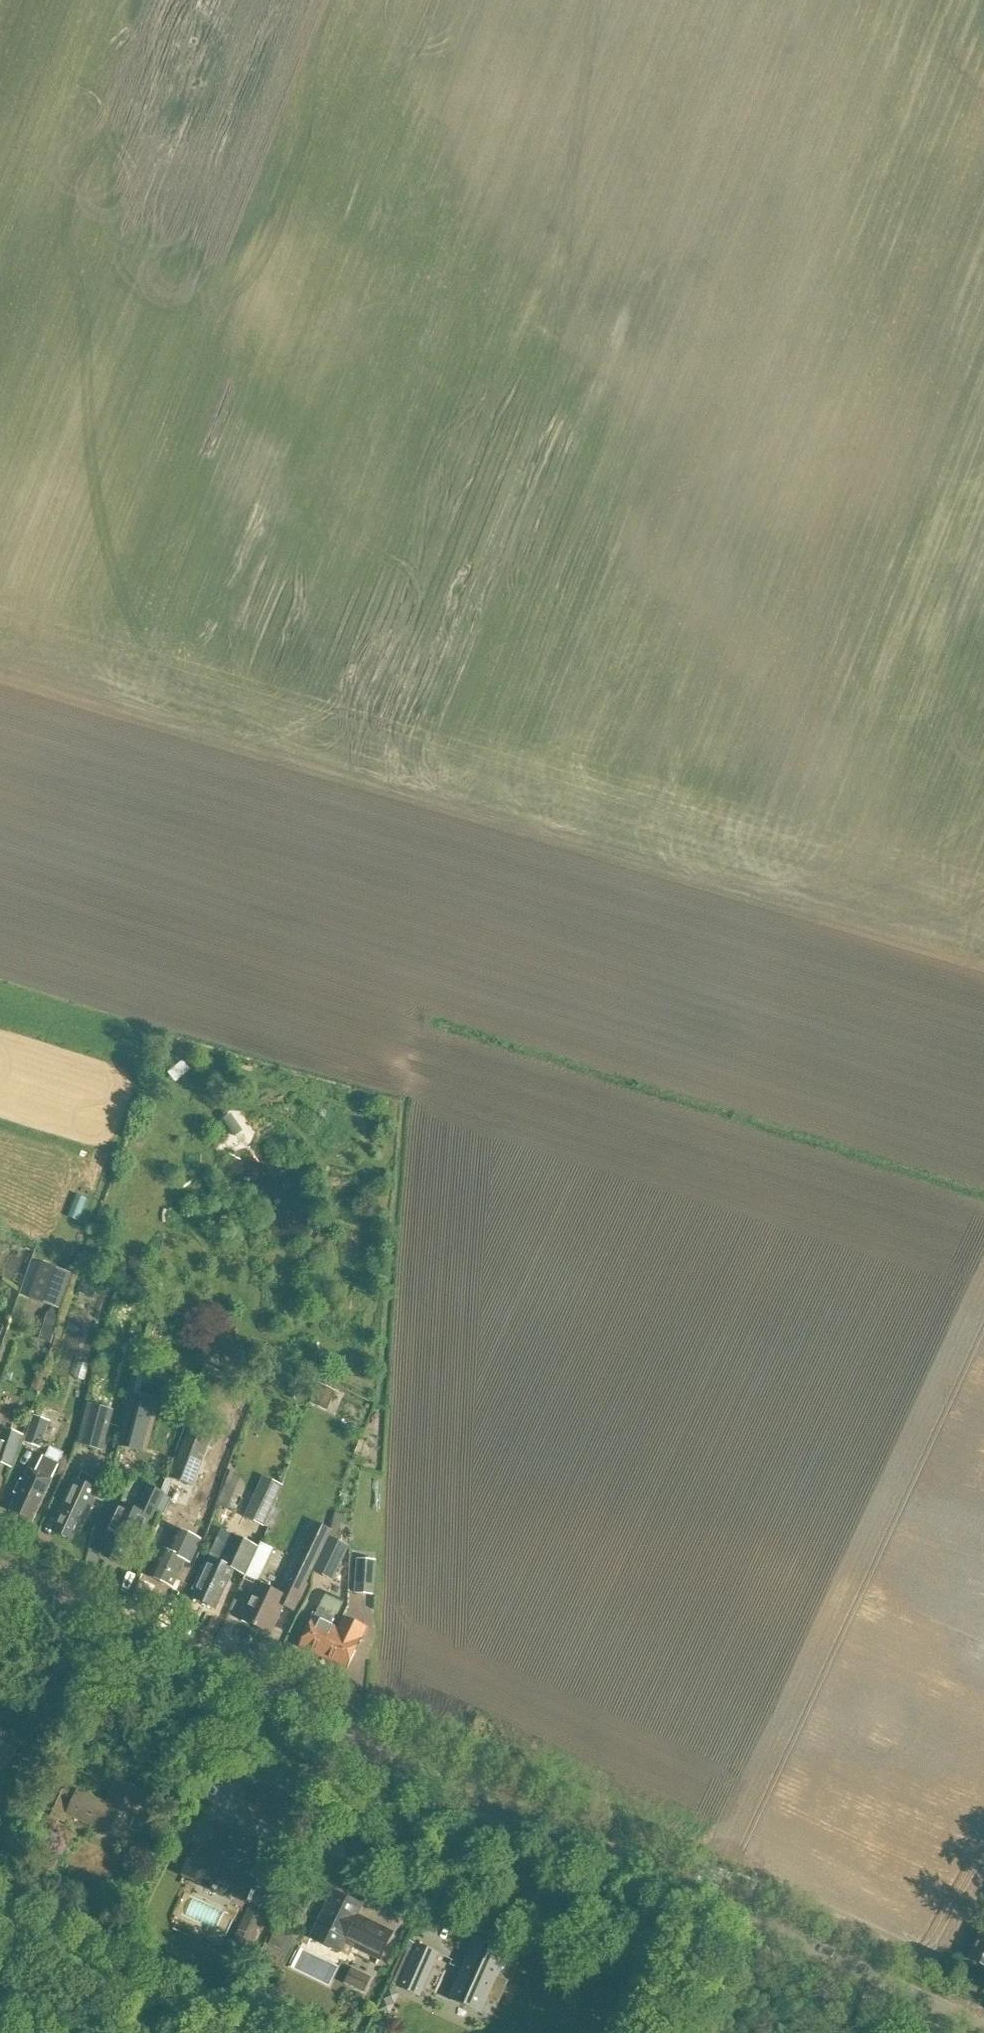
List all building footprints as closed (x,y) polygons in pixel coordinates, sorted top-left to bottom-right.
[(41,1265),(29,1298),(61,1310),(72,1276),(41,1265)] [(80,1282),(78,1292),(95,1296),(97,1287),(80,1282)] [(49,1314),(44,1327),(45,1327),(55,1330),(59,1318),(49,1314)] [(45,1327),(40,1342),(50,1345),(56,1331),(55,1330),(45,1327)] [(327,1411),(336,1391),(318,1383),(309,1403),(327,1411)] [(157,1404),(139,1399),(132,1397),(118,1448),(143,1455),(157,1404)] [(89,1405),(78,1445),(103,1451),(113,1412),(89,1405)] [(49,1421),(33,1416),(24,1442),(40,1448),(49,1421)] [(190,1429),(171,1479),(195,1488),(213,1438),(190,1429)] [(11,1468),(22,1438),(8,1433),(3,1448),(0,1447),(0,1464),(11,1468)] [(44,1456),(36,1472),(31,1470),(26,1481),(22,1479),(15,1495),(18,1496),(11,1511),(34,1522),(53,1480),(52,1480),(60,1464),(44,1456)] [(263,1477),(244,1517),(264,1527),(267,1519),(273,1507),(283,1486),(263,1477)] [(81,1523),(96,1493),(71,1482),(54,1517),(58,1519),(51,1533),(68,1541),(77,1521),(81,1523)] [(119,1503),(115,1511),(103,1536),(107,1538),(99,1554),(111,1560),(111,1563),(115,1565),(117,1563),(121,1564),(128,1549),(131,1551),(148,1517),(152,1520),(166,1492),(149,1484),(136,1511),(119,1503)] [(273,1507),(267,1519),(274,1522),(279,1510),(273,1507)] [(330,1538),(314,1572),(333,1580),(349,1546),(340,1541),(343,1516),(336,1515),(333,1532),(330,1538)] [(257,1585),(241,1620),(272,1634),(284,1608),(296,1614),(307,1588),(306,1588),(332,1530),(328,1528),(324,1535),(312,1529),(288,1580),(283,1592),(260,1581),(259,1581),(257,1585)] [(174,1529),(172,1533),(164,1550),(160,1548),(159,1551),(156,1549),(153,1555),(157,1557),(147,1577),(169,1588),(182,1561),(190,1565),(201,1542),(174,1529)] [(258,1549),(247,1543),(232,1536),(219,1563),(211,1560),(206,1572),(202,1572),(199,1577),(201,1581),(193,1598),(215,1609),(235,1568),(246,1574),(258,1549)] [(358,1559),(355,1594),(373,1595),(376,1561),(358,1559)] [(318,1608),(300,1649),(323,1660),(337,1630),(330,1627),(335,1616),(323,1610),(318,1608)] [(337,1630),(323,1660),(346,1670),(365,1630),(349,1623),(344,1634),(337,1630)] [(14,1737),(0,1730),(0,1767),(2,1764),(7,1766),(20,1739),(14,1737)] [(76,1792),(67,1812),(66,1815),(122,1841),(145,1792),(118,1780),(107,1803),(77,1790),(76,1792)] [(232,1906),(258,1848),(218,1830),(191,1887),(232,1906)] [(410,1912),(419,1894),(395,1881),(385,1899),(410,1912)] [(338,1953),(345,1939),(355,1944),(354,1947),(380,1960),(393,1933),(357,1915),(362,1905),(334,1891),(310,1939),(338,1953)] [(249,1909),(227,1953),(238,1959),(241,1952),(248,1956),(267,1918),(249,1909)] [(274,1928),(267,1943),(281,1949),(288,1935),(274,1928)] [(983,1933),(969,1962),(983,1970),(983,1933)] [(475,1940),(448,1998),(483,2014),(491,1997),(498,2000),(506,1983),(497,1979),(508,1955),(475,1940)] [(271,1944),(265,1953),(287,1967),(292,1958),(271,1944)] [(420,1997),(439,1954),(417,1944),(415,1950),(409,1947),(393,1982),(398,1984),(397,1987),(420,1997)] [(357,1971),(349,1986),(364,1993),(371,1978),(357,1971)] [(399,1994),(389,1990),(380,2011),(390,2015),(399,1994)]
